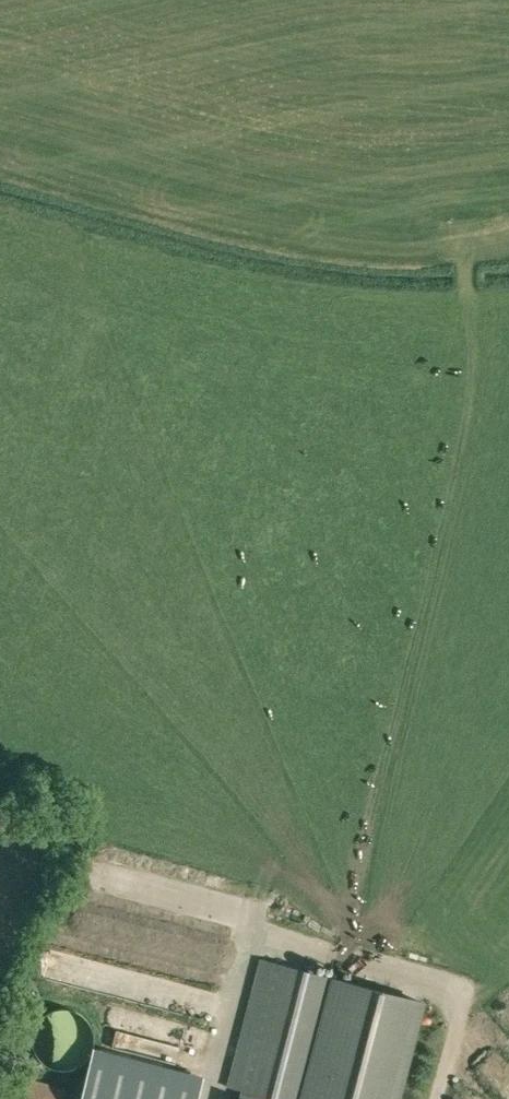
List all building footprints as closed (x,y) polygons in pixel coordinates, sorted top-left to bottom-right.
[(286,904),(283,913),(303,919),(306,909),(286,904)] [(421,1001),(351,983),(263,960),(230,1087),(243,1090),(240,1098),(396,1098),(421,1001)] [(199,1090),(154,1079),(90,1062),(81,1098),(196,1098),(199,1090)] [(70,1090),(2,1072),(0,1079),(0,1098),(68,1098),(70,1090)]
